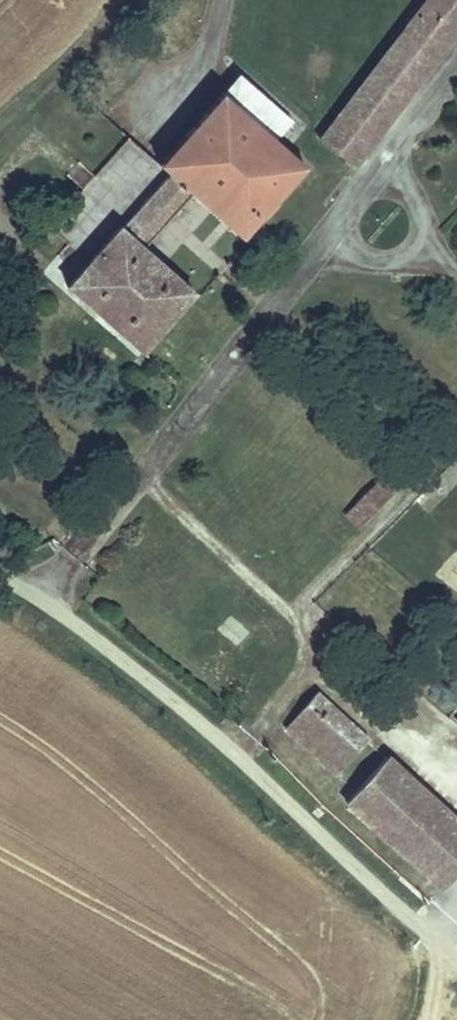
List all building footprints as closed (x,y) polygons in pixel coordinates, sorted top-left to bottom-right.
[(315,136),(350,163),(456,27),(456,0),(421,0),(315,136)] [(54,227),(93,260),(167,174),(160,168),(128,141),(54,227)] [(93,260),(69,289),(151,359),(204,297),(147,249),(193,195),(244,238),(296,177),(268,154),(267,153),(240,183),(194,143),(167,174),(93,260)] [(358,528),(396,490),(380,474),(342,513),(358,528)] [(305,688),(285,709),(311,733),(299,746),(327,771),(358,737),(305,688)] [(311,733),(285,709),(273,722),(299,746),(311,733)] [(334,800),(429,889),(456,860),(456,826),(379,752),(334,800)]
